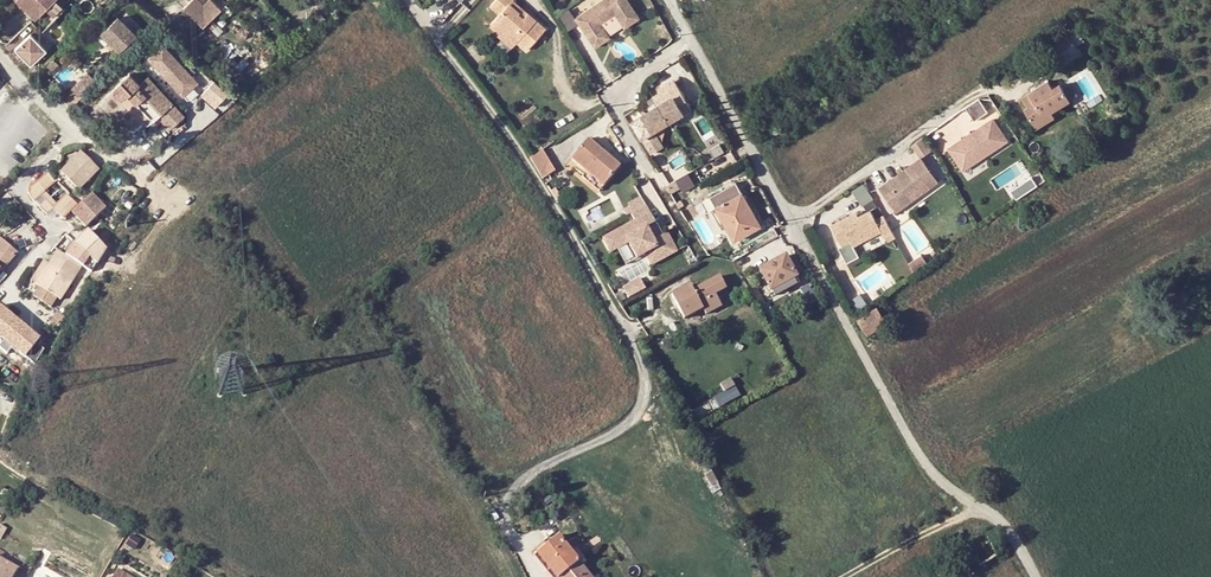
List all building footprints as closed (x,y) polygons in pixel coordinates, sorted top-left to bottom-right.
[(35,20),(47,8),(55,0),(15,0),(35,20)] [(47,8),(51,13),(56,18),(65,9),(56,0),(55,0),(47,8)] [(221,8),(213,0),(207,0),(203,4),(199,0),(190,0),(183,7),(201,27),(221,8)] [(500,33),(501,34),(504,31),(516,43),(526,51),(545,31),(527,14),(522,19),(517,15),(519,13),(509,5),(513,1),(513,0),(496,0),(490,7),(500,15),(491,25),(500,33)] [(636,20),(621,0),(603,0),(572,22),(592,51),(607,40),(606,38),(598,27),(612,17),(620,28),(622,30),(636,20)] [(517,15),(522,19),(527,14),(513,1),(509,5),(519,13),(517,15)] [(130,16),(123,22),(135,34),(141,28),(130,16)] [(606,38),(620,28),(612,17),(598,27),(606,38)] [(126,59),(142,43),(135,34),(123,22),(121,20),(104,36),(126,59)] [(1073,29),(1066,34),(1071,41),(1078,36),(1073,29)] [(497,36),(511,49),(516,43),(504,31),(501,34),(500,33),(497,36)] [(1066,34),(1048,48),(1046,46),(1043,48),(1045,50),(1043,52),(1057,70),(1080,53),(1076,47),(1071,41),(1066,34)] [(33,35),(17,50),(32,67),(48,52),(33,35)] [(1082,42),(1076,47),(1080,53),(1087,48),(1082,42)] [(147,61),(182,98),(197,84),(162,47),(147,61)] [(55,61),(49,67),(54,72),(61,66),(55,61)] [(90,76),(78,87),(86,96),(98,85),(90,76)] [(139,125),(146,118),(152,124),(157,119),(169,131),(183,117),(146,79),(138,86),(127,76),(113,91),(112,93),(112,94),(112,96),(113,98),(114,100),(115,101),(116,101),(117,102),(139,125)] [(229,94),(214,81),(202,95),(216,108),(229,94)] [(1035,124),(1052,113),(1070,101),(1060,84),(1053,89),(1047,81),(1023,97),(1028,107),(1025,109),(1035,124)] [(1101,95),(1110,88),(1106,82),(1097,88),(1101,95)] [(73,109),(86,96),(78,87),(64,100),(73,109)] [(692,113),(682,96),(641,119),(643,122),(634,127),(642,141),(654,134),(692,113)] [(962,105),(972,118),(985,109),(975,96),(962,105)] [(1022,112),(1021,112),(1017,115),(1020,121),(1025,119),(1026,118),(1022,112)] [(1052,113),(1035,124),(1037,128),(1054,117),(1052,113)] [(989,117),(945,146),(960,168),(1004,138),(989,117)] [(146,118),(139,125),(146,131),(152,124),(146,118)] [(663,150),(654,134),(642,141),(651,157),(663,150)] [(922,138),(910,146),(919,159),(931,151),(922,138)] [(620,169),(587,143),(573,162),(588,175),(606,188),(620,169)] [(75,192),(98,168),(80,152),(58,175),(75,192)] [(543,182),(555,174),(541,153),(529,162),(543,182)] [(936,183),(919,159),(876,188),(890,208),(913,192),(917,196),(936,183)] [(53,183),(45,175),(34,186),(30,182),(27,185),(27,191),(29,196),(34,201),(40,194),(46,200),(39,206),(47,214),(53,207),(64,217),(77,205),(65,194),(55,204),(43,193),(53,183)] [(601,194),(606,188),(588,175),(584,181),(601,194)] [(1031,179),(1026,183),(1031,191),(1037,187),(1031,179)] [(724,224),(734,242),(761,227),(742,193),(736,182),(710,198),(714,206),(716,208),(724,224)] [(679,191),(675,183),(665,188),(670,196),(679,191)] [(865,183),(856,188),(863,203),(873,198),(865,183)] [(1031,191),(1026,183),(1011,193),(1017,202),(1031,191)] [(917,196),(913,192),(890,208),(893,213),(917,196)] [(109,207),(94,193),(76,212),(90,226),(109,207)] [(622,213),(628,211),(631,217),(646,208),(643,202),(638,193),(623,201),(626,205),(620,208),(622,213)] [(707,210),(714,206),(710,198),(703,202),(707,210)] [(664,230),(660,232),(652,237),(645,224),(653,219),(646,208),(631,217),(599,235),(608,250),(624,242),(634,258),(643,253),(649,264),(675,249),(664,230)] [(850,220),(848,215),(830,224),(841,245),(838,246),(847,262),(859,255),(853,244),(880,229),(886,240),(894,236),(883,214),(875,218),(870,209),(858,215),(850,220)] [(858,215),(855,211),(848,215),(850,220),(858,215)] [(645,224),(652,237),(660,232),(653,219),(645,224)] [(6,242),(0,249),(0,269),(2,271),(17,252),(6,242)] [(57,249),(49,262),(36,282),(40,284),(33,295),(51,305),(57,295),(61,298),(82,264),(92,270),(98,261),(77,242),(65,254),(57,249)] [(921,256),(909,263),(914,272),(926,264),(921,256)] [(797,277),(786,257),(760,271),(771,292),(773,291),(796,278),(797,277)] [(31,279),(36,282),(49,262),(44,259),(31,279)] [(694,291),(691,285),(671,296),(685,320),(703,310),(706,315),(723,306),(716,295),(727,288),(720,276),(694,291)] [(799,284),(796,278),(773,291),(776,297),(799,284)] [(628,303),(645,293),(639,282),(622,291),(628,303)] [(6,339),(0,347),(8,353),(14,346),(36,364),(45,348),(38,343),(41,339),(0,306),(0,335),(6,339)] [(867,335),(887,322),(878,308),(858,321),(867,335)] [(66,315),(59,310),(53,320),(60,324),(66,315)] [(721,389),(731,383),(726,374),(716,380),(721,389)] [(686,456),(693,469),(700,466),(693,453),(686,456)] [(700,466),(705,477),(712,473),(707,462),(700,466)] [(717,484),(712,473),(705,477),(711,488),(715,495),(722,492),(717,484)] [(9,529),(1,524),(0,526),(0,539),(3,541),(9,529)] [(570,549),(549,566),(557,576),(591,576),(570,549)] [(10,564),(0,558),(0,576),(14,576),(19,570),(10,564)] [(19,570),(14,576),(27,576),(31,568),(14,558),(10,564),(19,570)]
